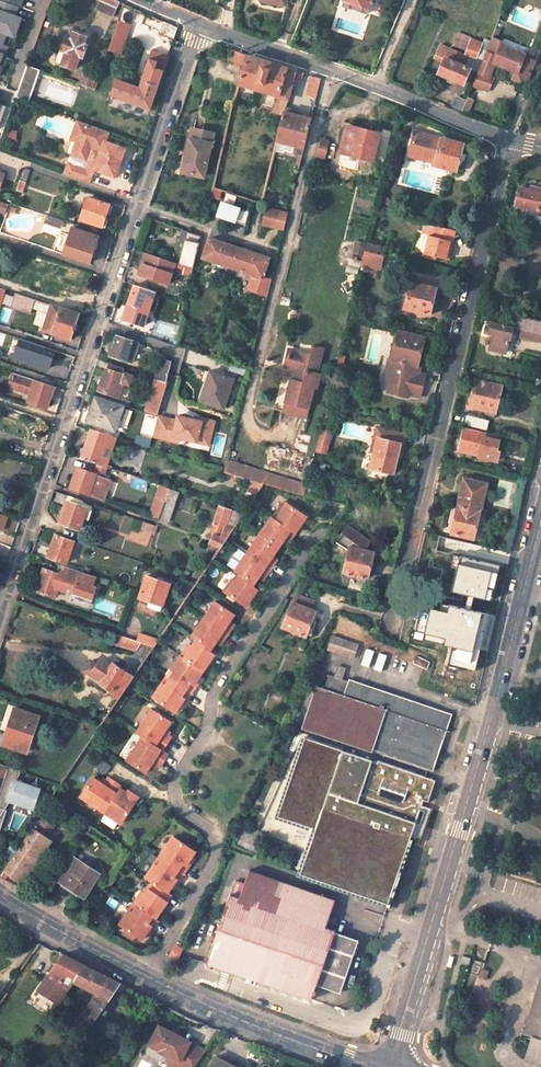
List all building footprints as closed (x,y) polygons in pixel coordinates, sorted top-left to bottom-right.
[(0,61),(3,61),(5,55),(1,54),(5,45),(8,46),(12,36),(23,40),(29,22),(23,19),(27,10),(29,10),(33,0),(0,0),(0,62),(0,61)] [(119,1),(117,0),(100,0),(101,0),(97,9),(112,16),(119,1)] [(343,3),(369,12),(373,0),(344,0),(343,3)] [(108,50),(121,55),(132,24),(118,20),(108,50)] [(173,38),(177,28),(164,21),(160,32),(173,38)] [(502,26),(498,24),(492,38),(497,40),(499,35),(502,26)] [(300,40),(302,33),(295,30),(292,38),(300,40)] [(73,31),(70,40),(66,38),(61,49),(59,48),(54,62),(73,69),(78,56),(81,57),(86,45),(83,44),(86,36),(73,31)] [(497,40),(492,38),(483,60),(479,71),(491,76),(495,64),(502,46),(504,42),(497,40)] [(475,57),(478,47),(467,42),(463,52),(468,54),(475,57)] [(464,84),(470,69),(463,66),(467,56),(440,45),(436,53),(444,57),(438,72),(464,84)] [(502,46),(495,64),(516,72),(513,79),(519,82),(527,86),(537,61),(525,56),(525,55),(502,46)] [(139,87),(116,79),(113,90),(108,88),(107,94),(150,109),(169,55),(152,49),(139,87)] [(233,49),(229,59),(245,65),(248,54),(233,49)] [(296,70),(248,54),(245,65),(241,84),(288,99),(296,70)] [(475,57),(468,54),(467,56),(463,66),(470,69),(471,67),(479,71),(483,60),(475,57)] [(18,96),(32,100),(39,69),(25,65),(18,96)] [(491,76),(479,71),(474,85),(488,90),(494,77),(491,76)] [(95,78),(83,74),(80,84),(95,89),(98,80),(95,79),(95,78)] [(322,78),(312,75),(307,95),(317,98),(322,78)] [(475,99),(469,97),(467,102),(463,111),(469,113),(475,99)] [(454,107),(463,111),(467,102),(458,98),(454,107)] [(284,111),(277,139),(277,140),(305,146),(312,118),(284,111)] [(123,149),(103,142),(107,131),(81,121),(76,136),(80,137),(66,173),(90,182),(95,170),(114,177),(123,149)] [(373,160),(379,133),(347,127),(341,152),(373,160)] [(203,177),(214,133),(194,128),(191,138),(189,138),(181,171),(203,177)] [(464,141),(441,135),(440,137),(414,130),(408,152),(434,159),(433,162),(455,169),(458,160),(462,161),(465,151),(461,150),(464,141)] [(329,142),(320,140),(317,155),(325,157),(329,142)] [(30,168),(24,165),(20,176),(27,179),(30,168)] [(20,176),(16,188),(23,191),(27,179),(20,176)] [(215,185),(213,194),(224,196),(226,188),(215,185)] [(528,219),(537,221),(538,214),(540,214),(540,186),(533,185),(532,188),(521,186),(517,204),(530,207),(528,219)] [(102,226),(110,204),(88,196),(80,218),(102,226)] [(242,209),(223,203),(219,217),(238,223),(242,209)] [(285,225),(289,209),(268,204),(264,220),(285,225)] [(252,212),(242,209),(238,223),(247,226),(252,212)] [(453,240),(455,229),(435,224),(433,233),(428,232),(423,253),(445,258),(449,239),(453,240)] [(90,261),(98,236),(72,228),(67,240),(63,253),(90,261)] [(187,267),(195,269),(203,237),(189,233),(182,265),(187,267)] [(63,253),(67,240),(63,239),(58,251),(63,253)] [(234,269),(240,250),(209,239),(202,258),(234,269)] [(449,239),(445,258),(448,259),(453,240),(449,239)] [(384,255),(377,254),(379,246),(356,240),(353,253),(362,256),(360,266),(381,270),(384,255)] [(240,249),(240,250),(234,269),(252,276),(261,279),(268,259),(240,249)] [(168,284),(175,263),(144,253),(138,274),(168,284)] [(187,267),(185,275),(193,277),(195,269),(187,267)] [(252,276),(248,290),(267,297),(271,281),(261,279),(252,276)] [(430,313),(433,305),(437,307),(439,296),(435,295),(437,287),(410,281),(404,307),(430,313)] [(156,292),(134,285),(129,303),(142,308),(145,297),(153,300),(156,292)] [(31,311),(35,298),(15,292),(14,296),(11,304),(31,311)] [(11,304),(14,296),(6,293),(3,302),(11,304)] [(70,338),(79,313),(52,304),(44,329),(70,338)] [(538,331),(540,332),(540,321),(520,316),(518,327),(520,327),(538,331)] [(495,333),(491,348),(506,352),(510,337),(511,337),(514,326),(493,320),(490,332),(495,333)] [(538,331),(520,327),(518,335),(535,340),(538,331)] [(399,330),(392,359),(389,358),(384,375),(389,383),(395,384),(393,393),(407,396),(411,394),(420,396),(426,373),(416,371),(425,336),(399,330)] [(131,361),(138,342),(116,335),(110,354),(131,361)] [(311,344),(309,353),(310,353),(309,356),(319,358),(322,347),(311,344)] [(278,391),(287,393),(284,410),(307,415),(313,385),(317,386),(320,373),(316,372),(319,358),(309,356),(310,353),(309,353),(287,348),(278,391)] [(56,379),(63,357),(46,351),(43,359),(37,357),(35,363),(41,365),(38,373),(56,379)] [(345,368),(347,359),(348,354),(341,353),(337,367),(345,368)] [(168,381),(173,362),(163,359),(160,374),(158,374),(157,378),(168,381)] [(108,362),(106,368),(124,374),(125,371),(126,368),(108,362)] [(131,386),(135,375),(125,371),(124,374),(106,368),(98,390),(117,395),(122,382),(131,386)] [(35,379),(13,371),(11,379),(13,380),(15,384),(14,387),(31,393),(35,379)] [(208,382),(203,402),(225,409),(234,379),(211,372),(207,382),(208,382)] [(168,381),(157,378),(156,381),(157,381),(149,414),(159,417),(160,414),(168,381)] [(54,385),(35,379),(31,393),(28,400),(47,406),(54,385)] [(503,385),(477,379),(470,405),(497,412),(503,385)] [(395,384),(389,383),(387,392),(393,393),(395,384)] [(123,407),(95,398),(87,422),(115,431),(123,407)] [(334,409),(327,407),(324,421),(330,423),(334,409)] [(210,440),(215,420),(203,417),(202,420),(196,418),(180,415),(179,419),(160,414),(159,417),(155,434),(179,440),(180,436),(197,441),(198,437),(210,440)] [(488,429),(490,420),(468,415),(466,424),(488,429)] [(481,455),(487,432),(465,427),(460,450),(481,455)] [(107,466),(117,436),(91,428),(81,458),(99,464),(107,466)] [(324,428),(318,449),(327,452),(332,430),(324,428)] [(154,437),(140,433),(137,442),(152,447),(154,437)] [(377,436),(370,467),(393,473),(401,441),(377,436)] [(224,474),(305,495),(308,482),(227,461),(224,474)] [(71,489),(89,495),(97,497),(105,500),(112,480),(103,477),(107,466),(99,464),(95,474),(78,468),(71,489)] [(487,483),(464,477),(459,500),(482,506),(487,483)] [(161,517),(170,487),(161,484),(151,515),(160,518),(161,517)] [(312,496),(314,486),(308,485),(306,494),(312,496)] [(180,491),(170,487),(161,517),(170,519),(180,491)] [(69,496),(58,492),(54,502),(66,505),(69,496)] [(275,511),(299,527),(304,520),(303,519),(304,516),(306,517),(311,510),(288,495),(284,502),(286,504),(285,506),(280,503),(275,511)] [(69,496),(66,505),(60,522),(81,528),(84,518),(87,507),(84,506),(85,501),(69,496)] [(451,532),(474,538),(480,514),(482,506),(459,500),(456,513),(451,512),(449,523),(453,524),(451,532)] [(87,507),(84,518),(90,519),(94,504),(85,501),(84,506),(87,507)] [(245,512),(220,504),(212,531),(210,531),(208,538),(213,539),(212,543),(222,547),(245,512)] [(275,511),(264,528),(283,541),(287,534),(290,531),(294,534),(299,527),(275,511)] [(480,514),(474,538),(481,539),(487,515),(480,514)] [(146,522),(143,528),(156,532),(158,526),(146,522)] [(369,569),(373,570),(376,561),(371,560),(372,557),(364,555),(372,543),(349,527),(338,544),(347,551),(342,571),(367,577),(369,569)] [(262,530),(251,547),(275,563),(281,556),(276,553),(278,550),(282,543),(262,530)] [(76,542),(56,535),(49,557),(69,563),(71,558),(77,559),(79,552),(73,550),(76,542)] [(466,571),(472,547),(442,541),(436,564),(466,571)] [(275,563),(251,547),(240,563),(259,576),(265,567),(267,564),(272,568),(275,563)] [(226,563),(232,569),(244,556),(239,551),(226,563)] [(97,577),(62,565),(59,574),(64,575),(60,589),(90,599),(92,590),(94,591),(96,586),(94,585),(97,577)] [(59,574),(45,569),(38,591),(57,597),(60,589),(64,575),(59,574)] [(232,579),(224,590),(247,605),(256,591),(254,590),(255,587),(258,589),(263,582),(243,569),(235,580),(232,579)] [(168,583),(147,576),(140,597),(161,605),(168,583)] [(38,591),(21,585),(19,593),(36,599),(38,591)] [(493,595),(468,588),(466,595),(491,601),(493,595)] [(293,604),(291,603),(282,627),(306,636),(315,611),(309,609),(312,601),(296,595),(293,604)] [(463,614),(455,613),(457,602),(443,599),(441,610),(436,608),(435,612),(432,611),(431,618),(432,618),(432,622),(460,629),(463,614)] [(210,603),(199,620),(223,636),(228,628),(223,625),(225,622),(229,615),(210,603)] [(223,636),(199,620),(188,637),(207,650),(212,643),(214,640),(219,643),(223,636)] [(155,645),(160,638),(140,631),(137,639),(144,641),(155,645)] [(145,661),(155,645),(144,641),(137,639),(116,632),(112,642),(138,650),(136,654),(145,661)] [(354,661),(360,644),(332,635),(327,651),(354,661)] [(150,700),(173,715),(177,709),(182,701),(185,703),(194,688),(191,686),(196,679),(200,673),(204,665),(203,664),(204,662),(206,663),(211,656),(191,643),(188,648),(185,646),(168,673),(171,675),(167,681),(163,688),(159,685),(150,700)] [(87,670),(115,689),(112,693),(120,698),(135,676),(115,663),(115,665),(107,660),(99,663),(94,659),(87,670)] [(315,686),(301,729),(372,753),(372,750),(433,771),(452,714),(349,679),(344,695),(315,686)] [(225,699),(229,693),(224,690),(220,696),(225,699)] [(27,751),(39,715),(14,708),(9,722),(11,723),(4,744),(27,751)] [(171,721),(156,711),(151,718),(148,716),(137,732),(143,736),(132,752),(136,754),(131,762),(147,772),(152,764),(154,761),(158,764),(161,766),(169,753),(163,749),(172,736),(169,734),(164,731),(171,721)] [(353,893),(377,902),(378,898),(388,901),(410,837),(415,838),(427,805),(422,803),(424,798),(428,800),(435,778),(431,777),(378,759),(377,760),(306,736),(279,815),(316,827),(301,872),(300,875),(311,879),(314,871),(356,885),(353,893)] [(136,754),(132,752),(128,759),(131,762),(136,754)] [(3,783),(9,766),(0,764),(0,782),(3,783)] [(9,766),(3,783),(0,793),(0,808),(5,810),(11,801),(34,808),(36,801),(38,801),(39,797),(38,796),(41,788),(28,784),(28,783),(22,781),(22,782),(18,781),(22,770),(9,766)] [(121,822),(140,797),(132,791),(129,796),(126,795),(128,792),(121,787),(122,785),(109,776),(107,780),(104,784),(101,782),(94,777),(83,792),(90,796),(87,800),(121,822)] [(427,805),(415,838),(421,841),(433,807),(427,805)] [(42,814),(5,869),(20,879),(38,853),(42,856),(52,841),(48,838),(48,837),(45,835),(53,822),(42,814)] [(195,858),(198,852),(172,835),(163,848),(166,850),(157,865),(154,862),(145,876),(171,893),(175,887),(180,880),(182,881),(192,867),(189,866),(195,858)] [(17,849),(11,845),(5,854),(11,858),(17,849)] [(86,897),(100,875),(72,857),(57,879),(86,897)] [(220,922),(206,962),(210,963),(312,999),(318,983),(341,991),(359,938),(335,930),(335,929),(326,926),(336,898),(250,869),(240,897),(230,893),(221,919),(219,919),(218,921),(220,922)] [(311,879),(353,893),(356,885),(314,871),(311,879)] [(170,902),(147,887),(144,892),(141,890),(134,902),(137,904),(133,911),(130,909),(121,922),(144,938),(148,932),(153,924),(155,926),(160,919),(157,917),(164,911),(162,910),(164,909),(165,910),(170,902)] [(180,960),(185,949),(177,945),(172,956),(180,960)] [(105,975),(64,954),(39,989),(60,1001),(76,979),(98,993),(83,1015),(95,1022),(121,983),(105,975)] [(525,1030),(532,1032),(525,1055),(540,1060),(540,976),(525,1030)] [(207,1050),(189,1044),(190,1043),(159,1025),(149,1045),(159,1050),(158,1051),(169,1057),(170,1057),(170,1056),(180,1061),(176,1066),(194,1066),(207,1050)] [(215,1055),(209,1066),(238,1066),(215,1055)] [(166,1062),(175,1066),(176,1066),(180,1061),(170,1056),(170,1057),(169,1057),(166,1062)]
